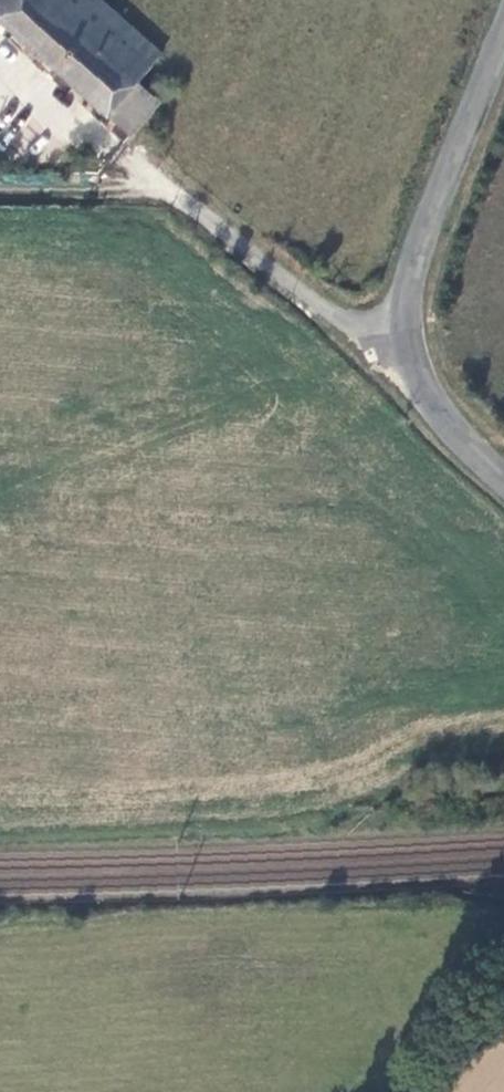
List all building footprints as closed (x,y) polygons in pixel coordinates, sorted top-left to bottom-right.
[(129,139),(160,100),(137,80),(162,51),(105,0),(6,0),(0,7),(0,23),(129,139)]
